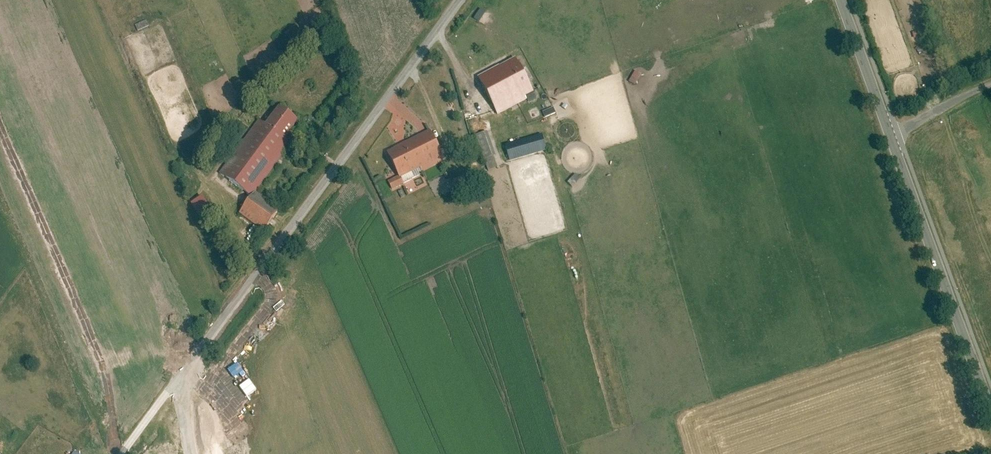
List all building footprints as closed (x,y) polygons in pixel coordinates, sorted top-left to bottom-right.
[(147,20),(135,25),(138,31),(150,26),(147,20)] [(480,73),(499,111),(535,92),(516,55),(480,73)] [(629,82),(636,86),(642,74),(635,70),(629,82)] [(260,191),(261,189),(296,139),(288,133),(298,118),(282,104),(230,176),(254,193),(241,211),(264,227),(280,205),(260,191)] [(475,130),(485,165),(502,160),(491,125),(475,130)] [(505,139),(510,157),(551,145),(546,126),(505,139)] [(429,127),(389,148),(402,175),(410,171),(413,177),(446,160),(429,127)] [(573,184),(579,178),(575,174),(569,180),(573,184)] [(203,195),(189,203),(199,219),(213,211),(203,195)] [(30,453),(37,446),(32,441),(25,449),(30,453)] [(86,453),(74,445),(68,453),(86,453)]
